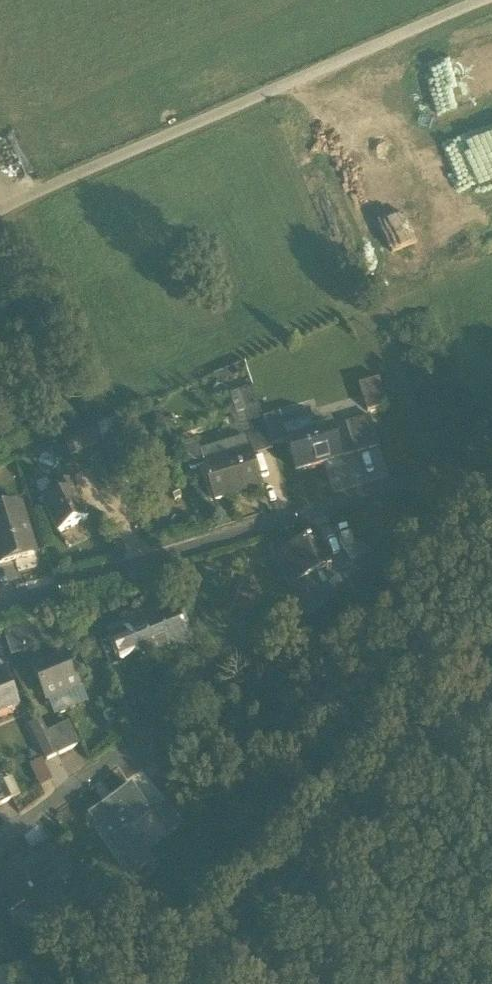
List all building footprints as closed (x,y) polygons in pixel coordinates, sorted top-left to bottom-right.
[(411,275),(437,263),(376,121),(349,132),(411,275)] [(381,378),(361,382),(367,409),(387,405),(381,378)] [(239,391),(244,410),(258,406),(252,387),(239,391)] [(244,438),(247,437),(248,439),(253,437),(244,410),(239,391),(230,394),(244,438)] [(253,437),(267,433),(263,421),(258,406),(244,410),(253,437)] [(271,448),(287,444),(288,443),(283,428),(284,428),(280,416),(263,421),(267,433),(271,448)] [(116,418),(96,427),(102,439),(121,431),(116,418)] [(347,425),(355,455),(380,448),(371,418),(347,425)] [(287,444),(296,473),(342,459),(332,430),(313,436),(310,428),(308,420),(284,428),(283,428),(288,443),(287,444)] [(329,422),(310,428),(313,436),(332,430),(329,422)] [(75,438),(81,451),(99,443),(93,430),(75,438)] [(252,451),(254,459),(273,453),(271,448),(267,433),(253,437),(248,439),(252,451)] [(205,465),(252,451),(248,439),(247,437),(244,438),(200,451),(205,465)] [(70,456),(81,451),(75,438),(64,443),(70,456)] [(202,466),(205,465),(200,451),(198,446),(181,452),(191,473),(204,470),(202,466)] [(204,470),(213,502),(233,495),(232,489),(261,480),(254,459),(252,451),(205,465),(202,466),(204,470)] [(122,461),(111,466),(116,476),(120,483),(131,478),(122,461)] [(98,468),(105,481),(116,476),(111,466),(109,463),(98,468)] [(102,482),(107,491),(120,484),(120,483),(116,476),(105,481),(102,482)] [(57,489),(61,497),(73,491),(73,493),(76,491),(72,482),(57,489)] [(42,496),(46,505),(61,497),(57,489),(42,496)] [(87,521),(73,493),(73,491),(61,497),(46,505),(60,534),(87,521)] [(425,504),(429,511),(436,508),(433,500),(425,504)] [(34,556),(20,509),(0,515),(0,566),(34,556)] [(352,532),(360,547),(363,545),(378,538),(370,523),(352,532)] [(279,558),(291,587),(316,576),(330,570),(332,569),(320,540),(279,558)] [(351,564),(368,555),(363,545),(360,547),(345,554),(350,565),(351,564)] [(365,562),(370,558),(368,555),(351,564),(355,569),(365,562)] [(370,558),(365,562),(371,571),(379,566),(372,557),(370,558)] [(344,577),(351,586),(371,571),(365,562),(355,569),(344,577)] [(322,589),(325,597),(339,591),(330,570),(316,576),(322,589)] [(291,587),(297,600),(322,589),(316,576),(291,587)] [(325,597),(322,589),(297,600),(307,622),(314,616),(329,606),(325,597)] [(175,610),(145,622),(156,651),(186,639),(175,610)] [(125,664),(156,651),(145,622),(113,635),(115,638),(123,659),(125,664)] [(19,630),(24,646),(43,639),(40,629),(38,624),(19,630)] [(6,635),(13,654),(25,650),(24,646),(19,630),(6,635)] [(105,642),(114,663),(123,659),(115,638),(105,642)] [(36,668),(48,696),(78,683),(66,655),(36,668)] [(20,706),(8,679),(3,667),(0,669),(0,715),(20,706)] [(86,702),(78,683),(48,696),(56,715),(86,702)] [(31,725),(37,739),(48,734),(42,720),(31,725)] [(68,724),(48,734),(58,754),(78,745),(68,724)] [(47,759),(58,754),(48,734),(37,739),(47,759)] [(29,764),(40,786),(53,780),(42,758),(29,764)] [(3,780),(12,798),(21,794),(12,775),(3,780)] [(0,778),(0,805),(12,798),(3,780),(2,777),(0,778)] [(90,815),(133,876),(153,861),(136,838),(138,837),(135,833),(132,829),(145,819),(152,814),(131,785),(116,796),(115,794),(104,802),(105,804),(90,815)] [(156,811),(171,831),(182,824),(181,823),(167,803),(156,811)] [(152,814),(145,819),(147,823),(152,830),(142,837),(150,847),(152,846),(163,838),(171,831),(156,811),(152,814)] [(132,829),(135,833),(147,823),(145,819),(132,829)] [(163,838),(168,845),(190,830),(184,822),(181,823),(182,824),(171,831),(163,838)] [(30,896),(41,911),(81,882),(50,838),(48,840),(54,848),(28,866),(23,858),(0,874),(0,917),(30,896)] [(157,853),(168,845),(163,838),(152,846),(157,853)] [(54,848),(48,840),(23,858),(28,866),(54,848)]
